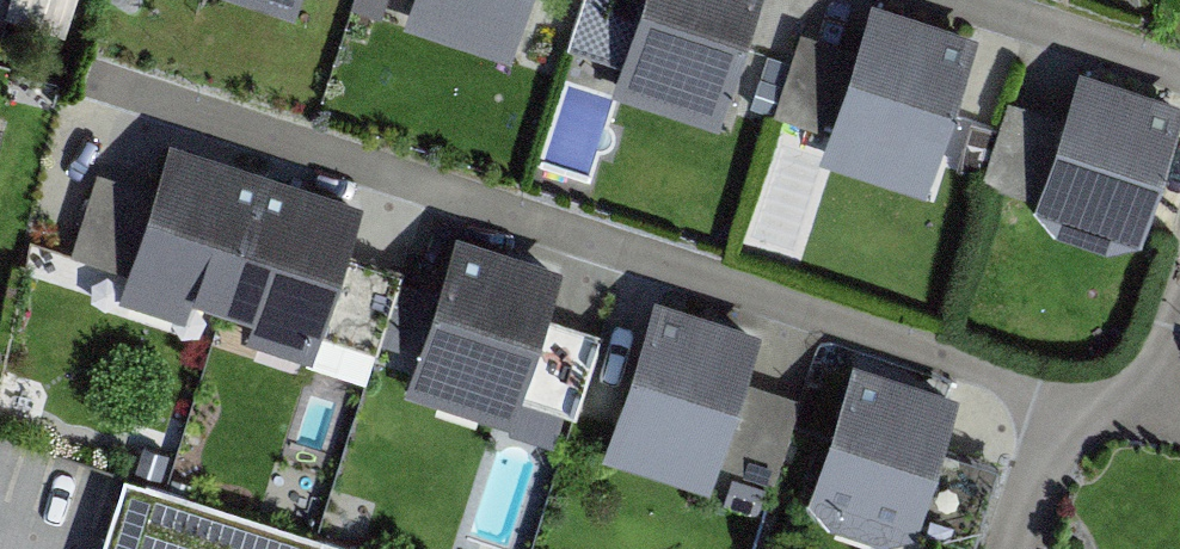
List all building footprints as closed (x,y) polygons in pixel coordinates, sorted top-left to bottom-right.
[(295,14),(300,0),(250,0),(295,14)] [(404,22),(511,57),(530,0),(411,0),(404,22)] [(621,61),(640,0),(581,0),(566,44),(621,61)] [(611,89),(720,124),(760,0),(640,0),(621,61),(611,89)] [(820,158),(927,193),(980,30),(886,0),(871,0),(856,47),(829,131),(820,158)] [(774,113),(829,131),(856,47),(801,29),(774,113)] [(1079,64),(1063,114),(1036,199),(1034,203),(1054,230),(1110,248),(1142,237),(1179,119),(1179,97),(1079,64)] [(981,181),(1036,199),(1063,114),(1008,96),(981,181)] [(267,168),(169,136),(153,186),(126,270),(117,297),(185,319),(194,291),(223,300),(267,168)] [(364,199),(267,168),(223,300),(256,311),(247,339),(312,360),(321,330),(348,249),(364,199)] [(72,253),(126,270),(153,186),(99,169),(72,253)] [(457,228),(405,390),(513,424),(522,395),(547,316),(564,262),(457,228)] [(403,268),(348,249),(321,330),(377,348),(403,268)] [(762,327),(655,293),(603,453),(710,487),(718,461),(745,378),(762,327)] [(601,333),(547,316),(522,395),(576,412),(601,333)] [(960,392),(854,357),(808,497),(829,525),(883,542),(915,532),(918,522),(944,441),(960,392)] [(801,396),(745,378),(718,461),(775,479),(801,396)] [(944,441),(918,522),(976,541),(1002,460),(944,441)] [(127,474),(103,548),(358,548),(127,474)]
